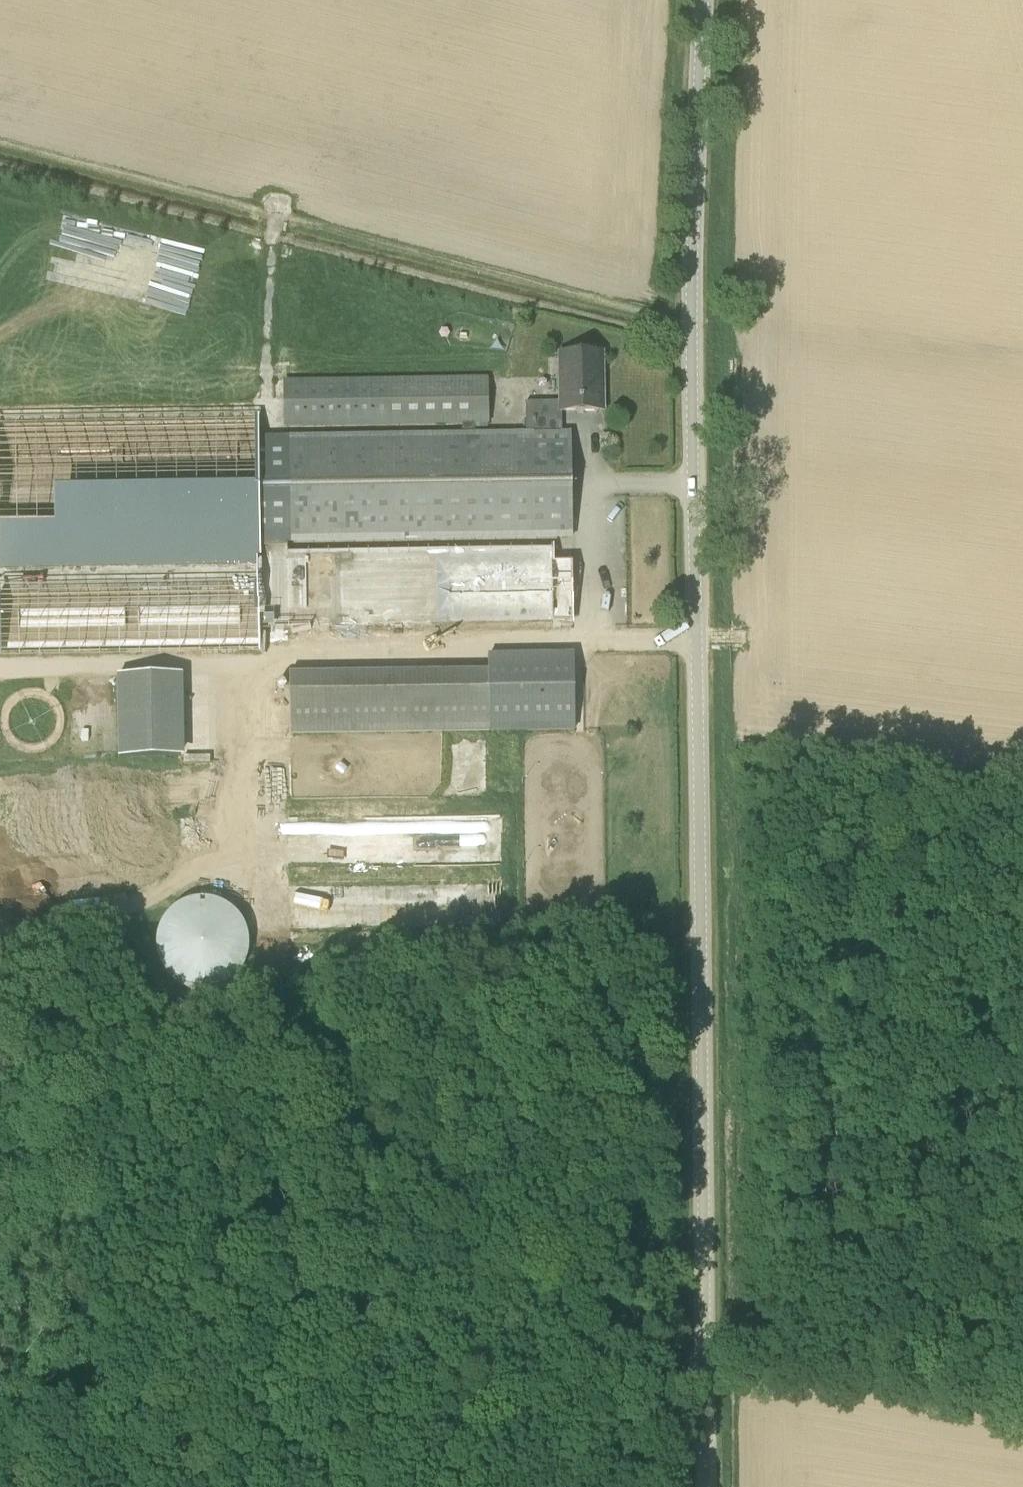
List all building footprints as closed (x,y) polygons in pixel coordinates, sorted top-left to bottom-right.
[(287,543),(574,538),(572,433),(563,433),(562,412),(605,411),(603,353),(560,354),(561,402),(526,402),(526,433),(477,433),(475,433),(475,429),(488,429),(488,424),(489,424),(489,376),(284,380),(284,381),(284,399),(284,427),(463,424),(463,434),(285,436),(258,437),(258,414),(0,419),(0,570),(254,566),(254,544),(287,543)] [(258,625),(288,624),(288,627),(575,622),(574,547),(257,553),(257,577),(0,581),(0,645),(258,640),(258,625)] [(289,674),(289,734),(575,731),(574,653),(489,653),(489,672),(289,674)] [(193,752),(190,670),(122,672),(124,754),(193,752)] [(288,886),(289,923),(362,921),(361,898),(332,898),(332,885),(288,886)] [(235,911),(230,907),(224,903),(217,900),(211,899),(205,898),(202,898),(194,899),(188,901),(181,904),(176,908),(172,911),(168,916),(164,921),(162,925),(160,932),(158,939),(158,945),(159,951),(160,956),(162,962),(164,966),(167,971),(173,977),(180,983),(187,986),(193,988),(203,989),(209,989),(215,988),(220,986),(225,983),(229,981),(234,977),(238,974),(241,968),(244,964),(246,959),(248,954),(249,945),(249,938),(248,934),(246,929),(244,923),(242,919),(238,914),(235,911)]
